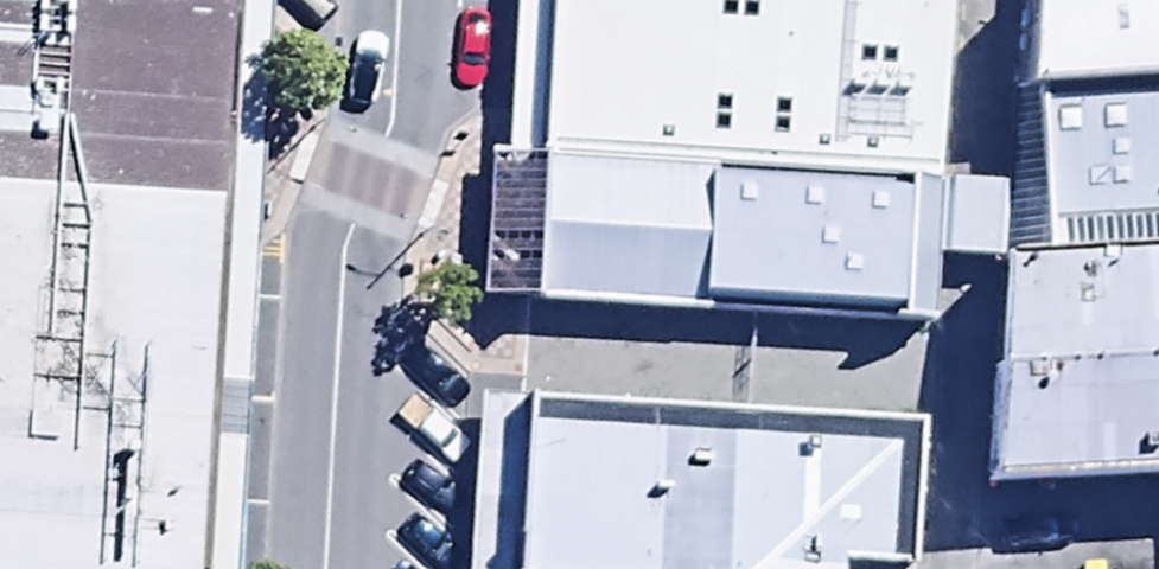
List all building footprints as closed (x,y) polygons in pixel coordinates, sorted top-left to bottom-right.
[(235,187),(246,0),(0,0),(0,174),(235,187)] [(957,0),(532,0),(517,173),(930,212),(957,0)] [(988,232),(1158,223),(1158,0),(1001,0),(988,232)] [(930,212),(517,173),(496,395),(921,410),(930,212)] [(0,174),(0,568),(208,568),(235,187),(0,174)] [(988,232),(974,489),(1158,475),(1158,223),(988,232)] [(496,395),(484,568),(911,568),(921,410),(496,395)]
